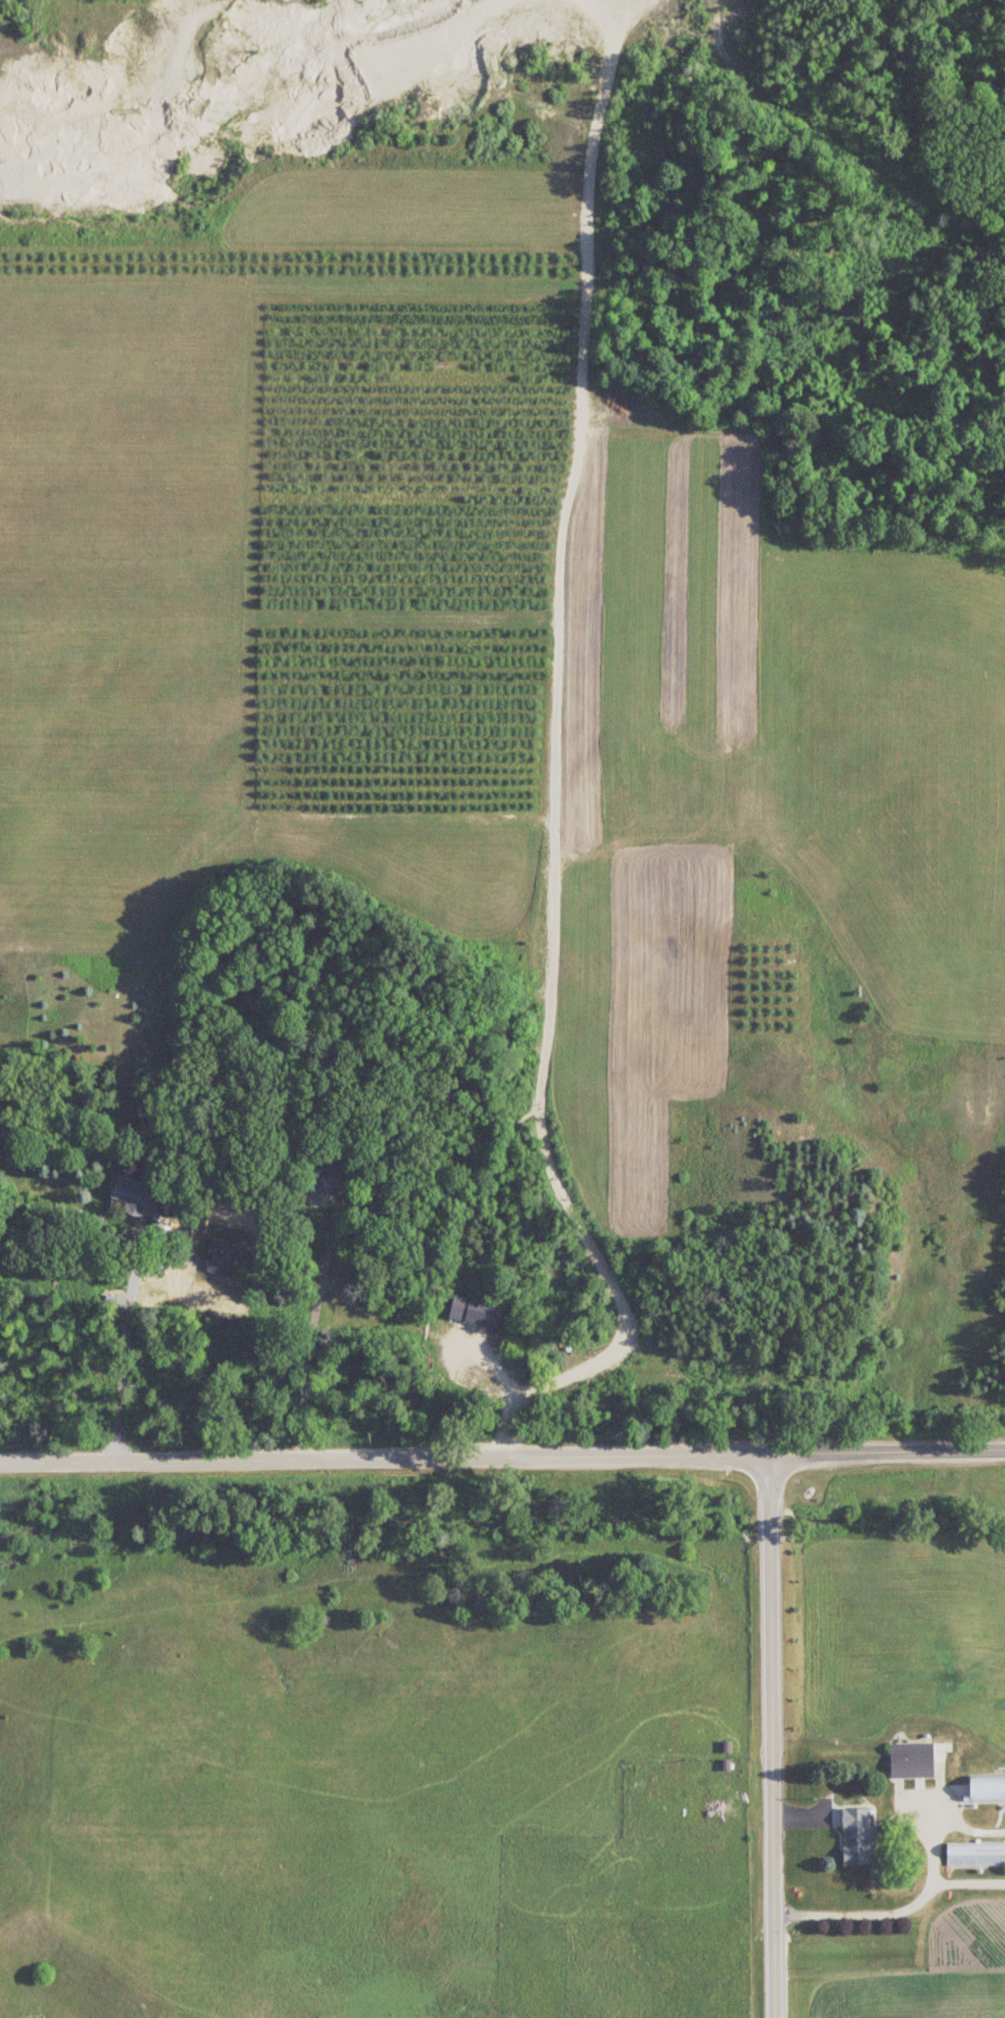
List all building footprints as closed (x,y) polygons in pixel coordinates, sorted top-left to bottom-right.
[(139,1189),(141,1181),(119,1175),(112,1201),(128,1205),(126,1215),(143,1219),(145,1209),(163,1214),(167,1196),(139,1189)] [(466,1321),(499,1330),(505,1307),(472,1299),(466,1321)] [(934,1778),(934,1744),(891,1744),(892,1778),(934,1778)] [(971,1775),(971,1803),(1004,1803),(1004,1775),(971,1775)] [(876,1826),(872,1826),(872,1809),(844,1809),(844,1865),(876,1865),(876,1826)] [(947,1844),(947,1866),(1004,1866),(1004,1844),(947,1844)]
